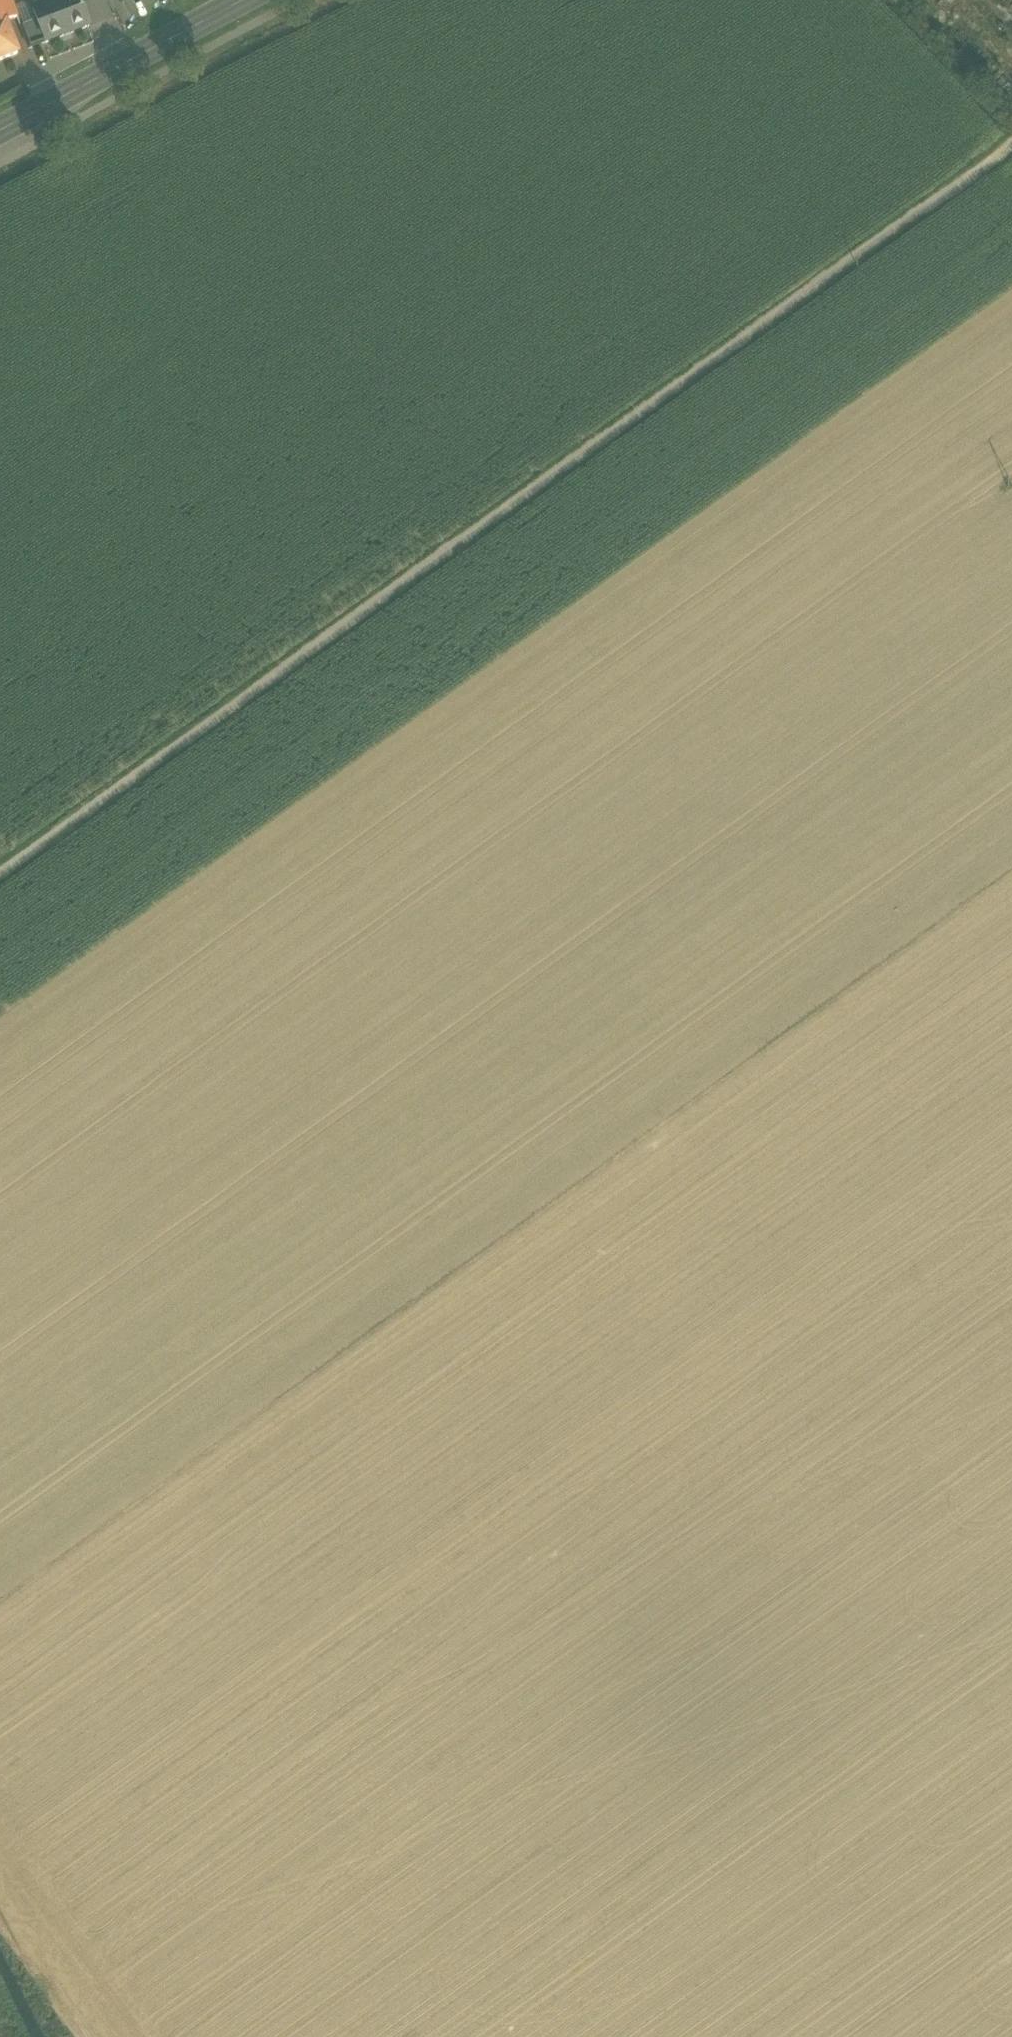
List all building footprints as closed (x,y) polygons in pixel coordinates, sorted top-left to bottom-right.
[(4,24),(16,20),(8,0),(0,0),(0,26),(4,24)] [(32,13),(58,2),(57,0),(27,0),(32,13)] [(32,13),(44,45),(87,28),(76,0),(63,0),(58,2),(32,13)] [(16,56),(4,24),(0,26),(0,62),(16,56)]
